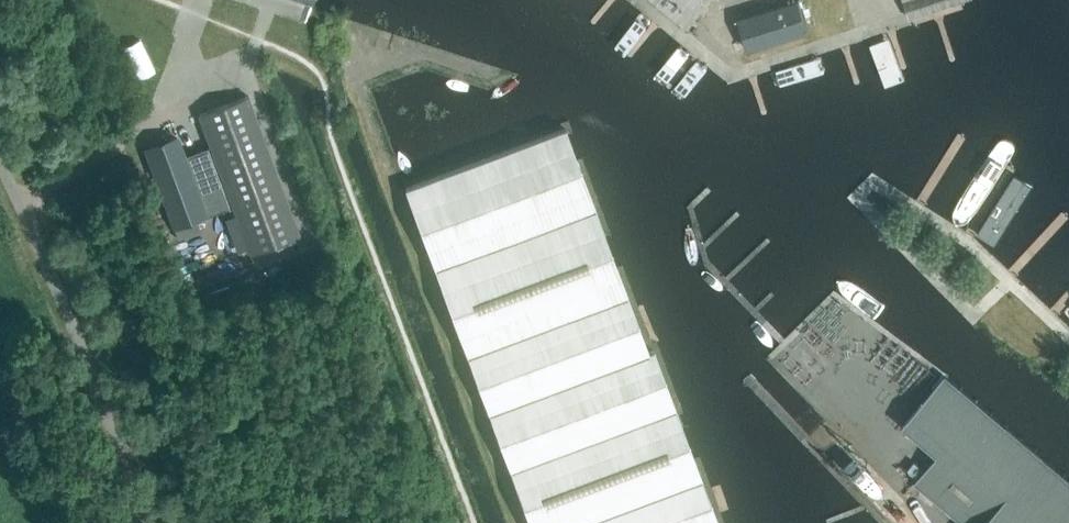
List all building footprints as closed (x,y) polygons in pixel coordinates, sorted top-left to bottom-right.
[(749,48),(808,30),(799,0),(740,19),(749,48)] [(962,0),(904,0),(910,17),(962,0)] [(249,96),(199,114),(251,254),(300,236),(249,96)] [(407,187),(405,188),(530,522),(719,522),(654,350),(648,352),(565,128),(407,187)] [(176,140),(147,151),(152,167),(175,227),(233,206),(211,145),(182,156),(176,140)] [(945,376),(903,425),(938,455),(915,482),(964,522),(1068,522),(1068,480),(945,376)]
